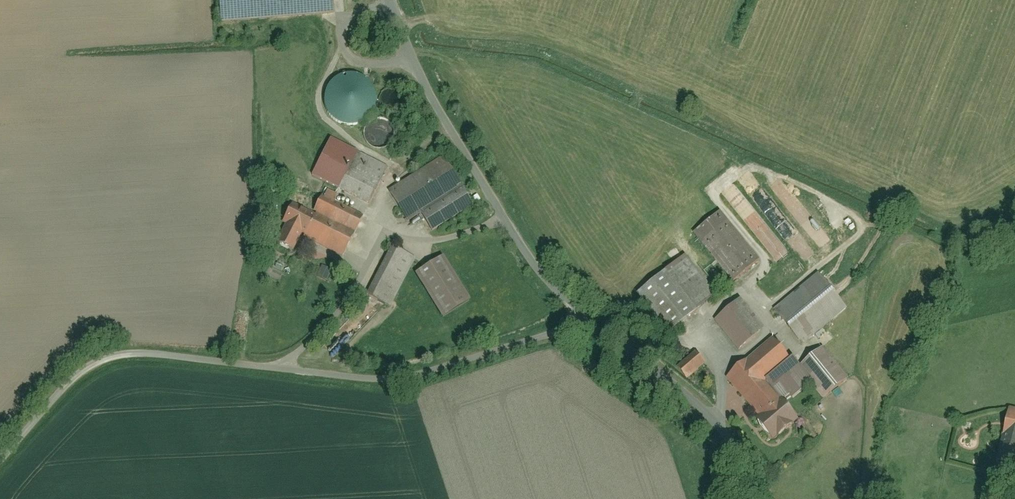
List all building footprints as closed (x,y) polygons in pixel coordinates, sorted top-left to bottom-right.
[(217,16),(334,11),(334,0),(217,0),(217,16)] [(329,81),(325,89),(325,98),(327,106),(331,113),(338,118),(346,121),(354,121),(362,119),(368,114),(374,108),(376,100),(376,91),(373,83),(368,76),(360,71),(352,69),(343,70),(335,74),(329,81)] [(384,88),(380,91),(377,96),(376,101),(377,106),(379,110),(382,114),(387,116),(392,117),(397,116),(402,114),(405,110),(407,105),(408,99),(406,94),(403,90),(398,87),(394,86),(389,86),(384,88)] [(371,122),(367,125),(365,130),(364,135),(364,140),(366,144),(370,148),(374,151),(379,151),(385,150),(389,148),(393,144),(395,139),(395,133),(393,128),(390,124),(386,121),(381,120),(376,120),(371,122)] [(387,170),(350,149),(332,183),(369,203),(387,170)] [(432,231),(472,204),(441,156),(390,190),(410,219),(419,212),(432,231)] [(300,237),(343,259),(366,212),(326,192),(314,216),(292,204),(281,226),(288,229),(279,247),(292,253),(300,237)] [(721,215),(696,236),(732,280),(757,259),(721,215)] [(363,292),(391,307),(418,259),(390,243),(363,292)] [(718,299),(685,258),(638,295),(670,336),(718,299)] [(445,259),(417,274),(440,315),(467,301),(445,259)] [(322,269),(316,280),(327,285),(332,274),(322,269)] [(821,276),(777,312),(803,343),(846,307),(821,276)] [(739,302),(718,320),(744,350),(765,332),(739,302)] [(808,378),(772,339),(727,380),(779,436),(797,419),(781,401),(808,378)] [(851,379),(827,349),(803,368),(827,397),(851,379)] [(1014,466),(1014,405),(1011,404),(999,462),(1014,466)]
